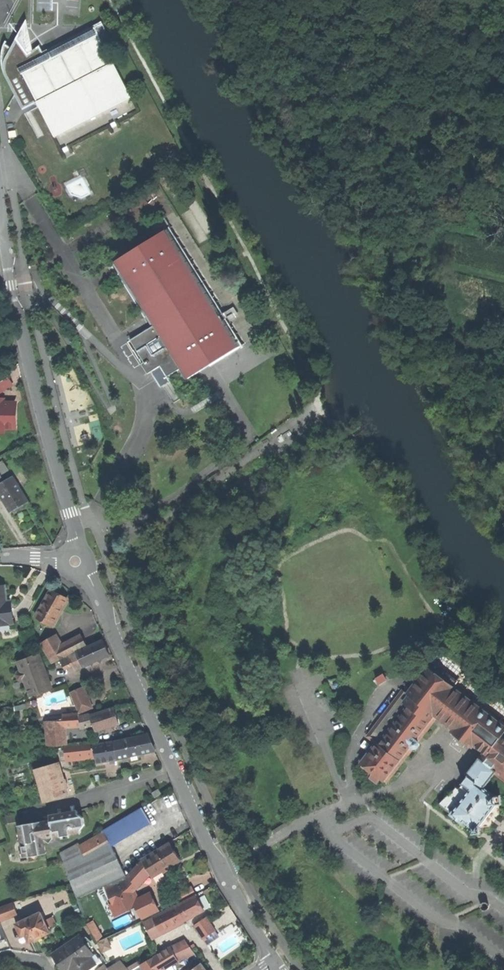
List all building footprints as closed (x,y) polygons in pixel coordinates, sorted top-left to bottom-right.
[(40,47),(32,51),(25,40),(21,44),(16,39),(12,48),(5,61),(5,67),(7,74),(25,109),(27,108),(37,102),(39,106),(55,137),(132,97),(105,47),(112,43),(102,22),(65,41),(43,52),(40,47)] [(25,40),(32,51),(30,39),(26,23),(16,39),(21,44),(25,40)] [(12,385),(4,371),(0,373),(0,392),(12,385)] [(4,427),(14,427),(14,403),(4,403),(0,403),(0,431),(4,431),(4,427)] [(9,470),(3,461),(0,463),(0,476),(9,470)] [(0,484),(0,492),(11,512),(18,508),(28,502),(13,476),(0,484)] [(13,623),(11,602),(7,603),(5,587),(0,587),(0,625),(9,624),(9,623),(13,623)] [(52,589),(51,591),(67,601),(69,599),(52,589)] [(67,601),(51,591),(36,617),(52,627),(61,612),(67,601)] [(44,650),(52,664),(67,656),(86,646),(82,638),(63,648),(56,636),(42,644),(44,649),(44,650)] [(77,653),(61,661),(65,669),(73,665),(76,670),(83,667),(110,656),(107,649),(103,641),(76,652),(77,653)] [(31,697),(51,688),(47,677),(39,654),(18,662),(21,670),(18,672),(17,674),(19,680),(22,681),(25,680),(31,697)] [(502,736),(503,734),(503,727),(452,688),(457,682),(432,663),(408,695),(403,691),(370,734),(377,739),(360,762),(386,783),(413,748),(416,748),(418,748),(419,745),(419,743),(418,741),(437,717),(454,729),(452,731),(472,747),(473,744),(484,753),(480,759),(479,758),(466,775),(468,777),(459,788),(457,786),(449,795),(438,804),(463,823),(464,821),(472,827),(473,834),(481,833),(480,826),(496,805),(502,804),(501,795),(495,796),(484,788),(496,773),(503,779),(503,737),(502,736)] [(70,693),(79,714),(93,708),(84,688),(70,693)] [(115,708),(91,716),(93,722),(96,731),(120,724),(117,717),(115,708)] [(63,715),(64,720),(64,727),(79,724),(79,717),(79,714),(63,715)] [(79,717),(79,724),(93,722),(91,716),(91,714),(79,717)] [(64,727),(64,720),(47,721),(49,746),(65,745),(64,727)] [(114,742),(117,759),(155,751),(152,743),(148,735),(114,742)] [(96,763),(117,759),(114,742),(114,741),(94,745),(95,754),(96,763)] [(66,758),(95,754),(94,745),(94,744),(65,748),(66,758)] [(68,795),(58,763),(35,770),(44,802),(68,795)] [(102,831),(103,833),(104,832),(108,839),(109,839),(112,846),(152,823),(143,808),(102,831)] [(50,821),(53,837),(80,833),(80,831),(84,825),(84,821),(83,819),(77,814),(77,810),(49,815),(50,821)] [(48,843),(53,837),(50,821),(40,823),(40,822),(18,826),(23,855),(26,857),(45,854),(43,839),(48,843)] [(123,880),(126,877),(114,852),(112,846),(109,839),(108,839),(104,832),(103,833),(80,846),(79,844),(61,854),(77,899),(104,886),(114,884),(123,880)] [(143,860),(149,872),(152,877),(180,861),(175,853),(170,844),(143,860)] [(136,885),(149,872),(143,860),(124,881),(126,887),(135,884),(136,885)] [(117,917),(136,908),(135,907),(132,901),(126,887),(124,881),(107,889),(106,891),(117,917)] [(182,901),(195,894),(191,887),(178,894),(182,901)] [(151,893),(132,901),(135,907),(142,920),(160,911),(151,893)] [(143,923),(150,939),(161,933),(184,921),(204,911),(196,895),(143,923)] [(0,907),(0,920),(17,914),(13,903),(0,907)] [(41,913),(16,924),(22,937),(26,935),(28,940),(29,943),(50,933),(41,913)] [(203,939),(215,931),(206,918),(194,925),(203,939)] [(93,920),(87,924),(98,941),(104,938),(93,920)] [(219,936),(215,931),(203,939),(207,944),(219,936)] [(77,938),(53,955),(64,969),(96,969),(98,969),(97,968),(100,966),(92,954),(89,956),(77,938)] [(103,951),(110,948),(106,938),(99,942),(103,951)] [(170,947),(179,962),(194,954),(184,940),(170,947)] [(179,962),(170,947),(140,965),(143,969),(166,969),(179,962)]
